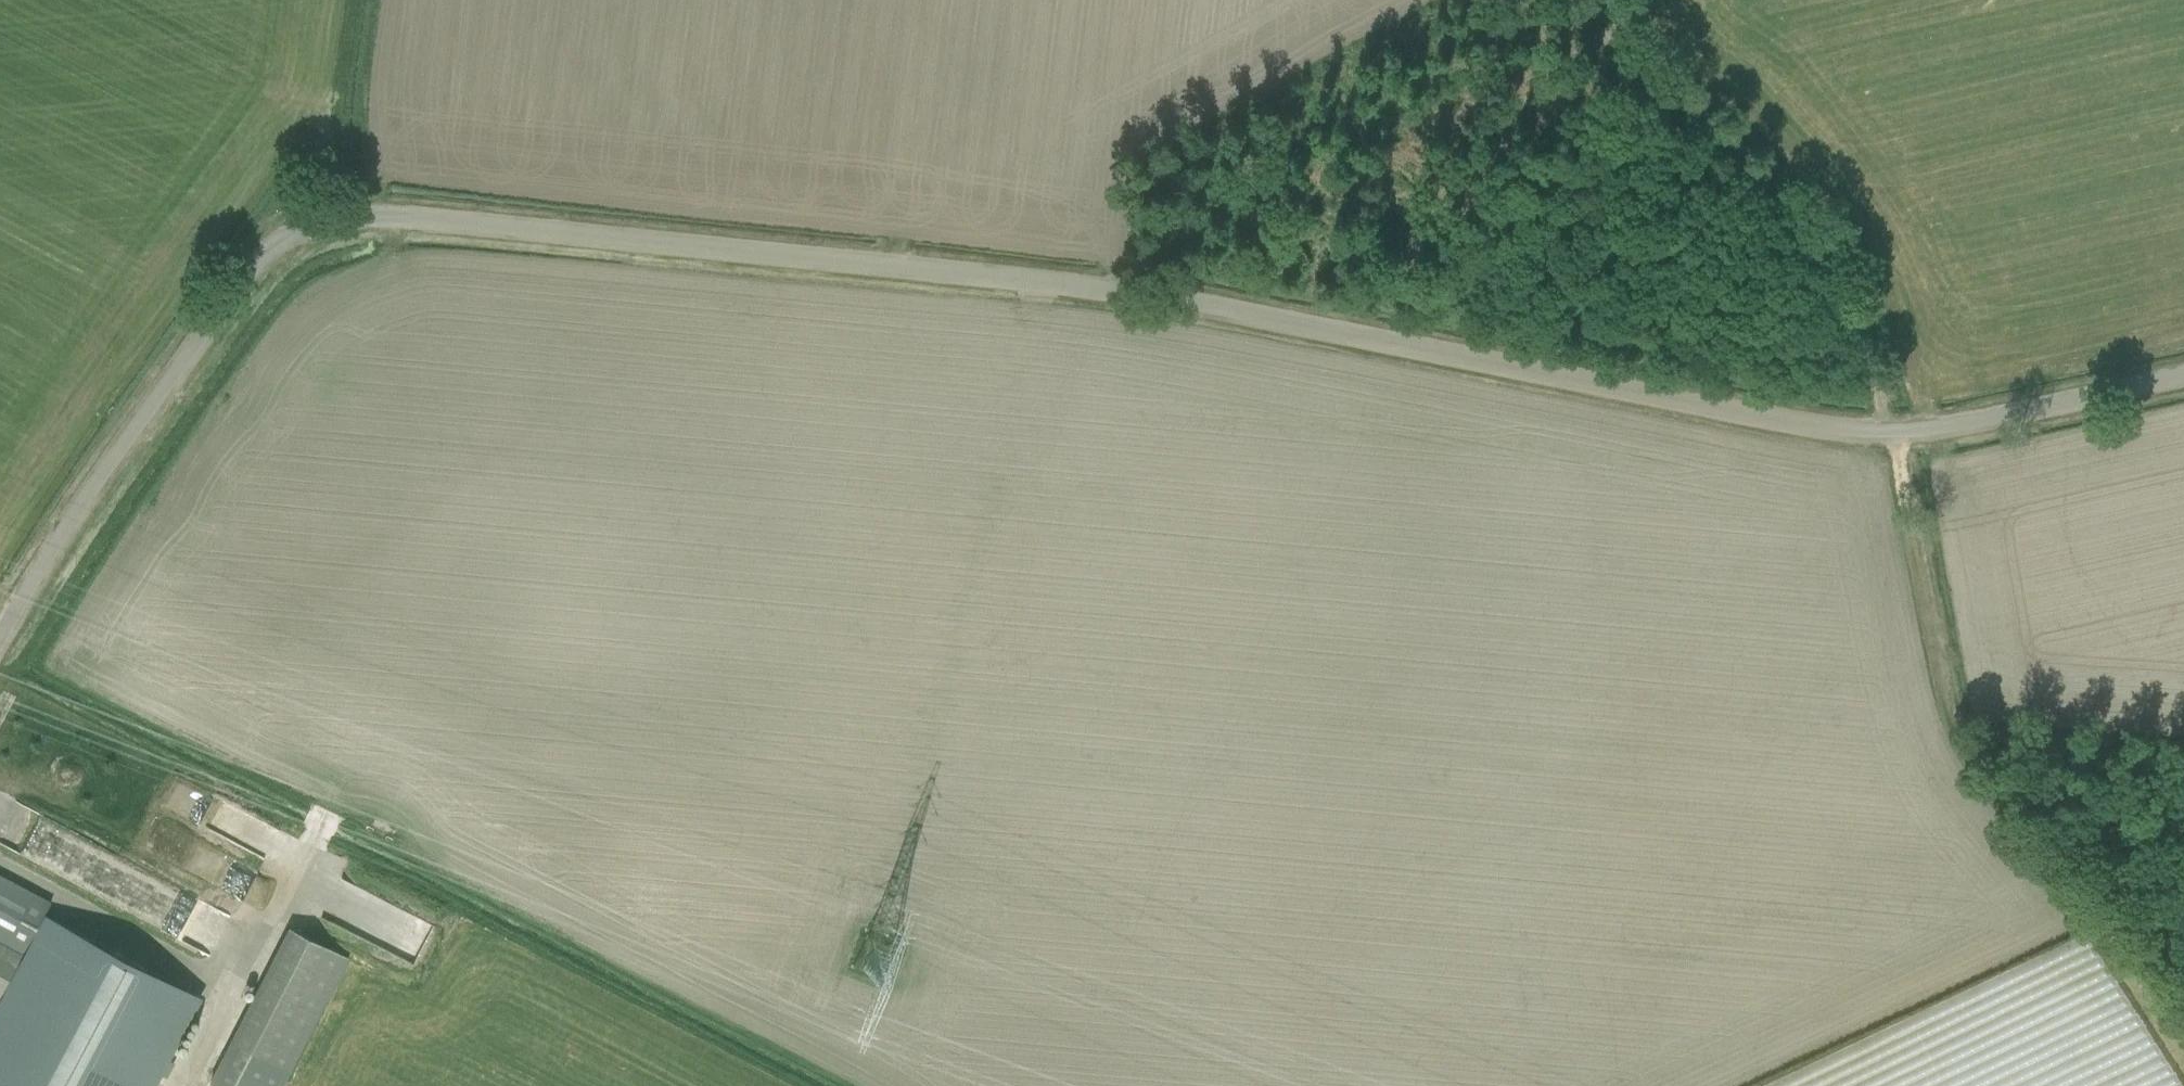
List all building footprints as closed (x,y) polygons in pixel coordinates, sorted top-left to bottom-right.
[(50,902),(0,876),(0,999),(50,902)] [(190,987),(45,912),(0,999),(0,1085),(139,1085),(190,987)] [(216,1085),(280,1085),(345,959),(288,929),(209,1082),(216,1085)]
